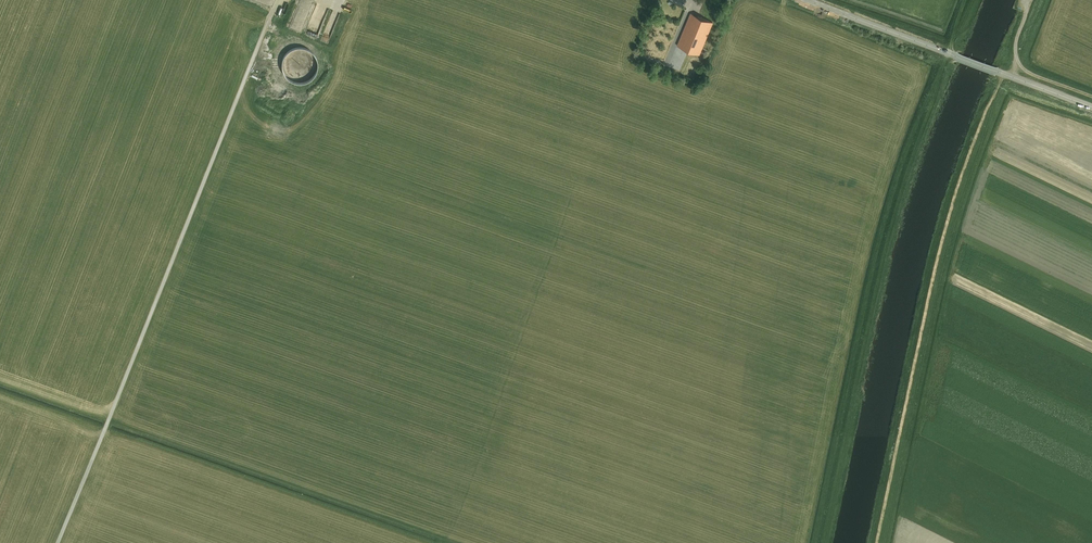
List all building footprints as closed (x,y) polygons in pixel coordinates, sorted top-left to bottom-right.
[(700,55),(713,22),(691,13),(678,46),(700,55)]
